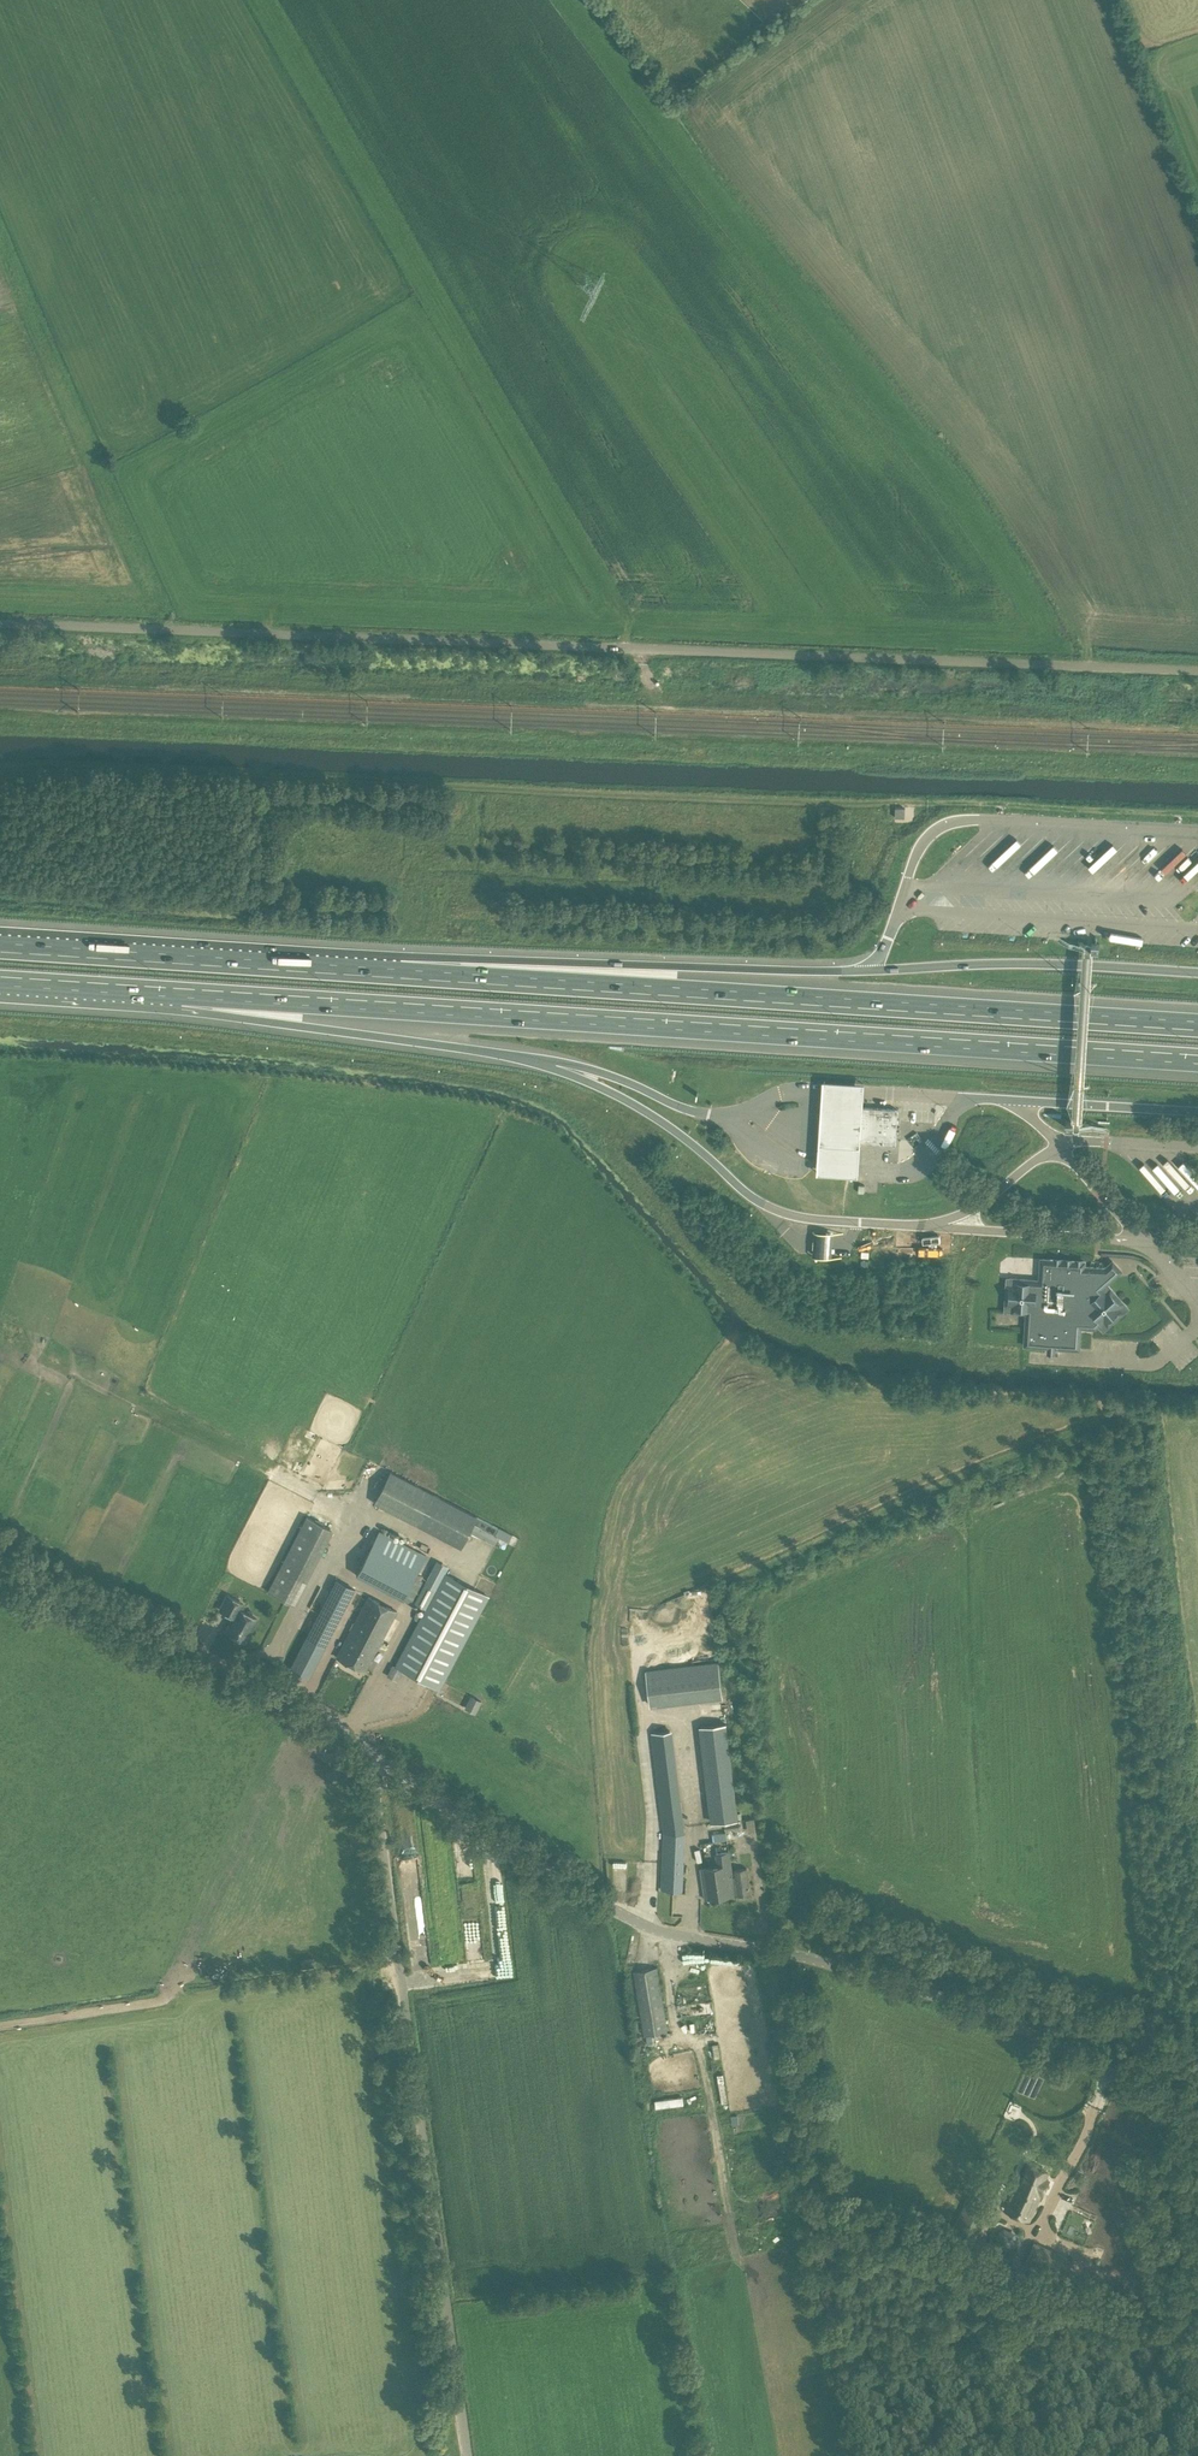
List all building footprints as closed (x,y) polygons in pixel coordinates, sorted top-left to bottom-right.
[(906,807),(896,807),(896,817),(905,817),(906,807)] [(862,1088),(822,1086),(816,1167),(815,1175),(856,1178),(862,1096),(862,1088)] [(895,1144),(898,1109),(863,1107),(860,1142),(895,1144)] [(832,1231),(813,1231),(812,1254),(832,1255),(832,1231)] [(1025,1345),(1059,1347),(1079,1349),(1081,1327),(1095,1328),(1099,1326),(1102,1328),(1104,1328),(1126,1309),(1126,1306),(1106,1284),(1115,1276),(1113,1275),(1117,1272),(1117,1268),(1114,1265),(1110,1265),(1107,1268),(1105,1267),(1085,1266),(1085,1261),(1041,1258),(1040,1280),(1010,1278),(1007,1280),(1006,1309),(1007,1311),(1027,1312),(1025,1345)] [(374,1502),(389,1510),(459,1547),(476,1516),(391,1471),(374,1502)] [(267,1590),(270,1592),(291,1602),(328,1528),(305,1516),(267,1590)] [(474,1523),(470,1531),(494,1544),(498,1536),(474,1523)] [(414,1576),(425,1555),(379,1530),(356,1573),(365,1578),(377,1556),(414,1576)] [(394,1664),(440,1688),(487,1597),(442,1573),(434,1588),(424,1583),(414,1602),(424,1607),(394,1664)] [(336,1578),(290,1666),(309,1676),(354,1588),(336,1578)] [(245,1640),(257,1618),(240,1609),(243,1603),(227,1595),(220,1609),(233,1616),(226,1630),(235,1635),(234,1637),(236,1640),(239,1642),(242,1642),(243,1640),(245,1640)] [(396,1609),(368,1595),(336,1655),(365,1671),(396,1609)] [(401,1670),(392,1665),(390,1670),(399,1675),(401,1670)] [(471,1695),(471,1696),(465,1707),(475,1712),(481,1700),(471,1695)] [(665,1833),(661,1889),(682,1890),(685,1834),(681,1801),(661,1804),(665,1833)] [(735,1894),(735,1893),(733,1880),(729,1851),(716,1853),(718,1865),(701,1867),(705,1898),(735,1894)] [(733,1880),(735,1893),(738,1892),(738,1895),(750,1893),(747,1868),(735,1869),(736,1880),(733,1880)] [(654,1966),(635,1972),(645,2035),(666,2031),(654,1966)] [(1045,2177),(1048,2171),(1029,2163),(1022,2177),(1019,2175),(1005,2207),(1029,2218),(1041,2192),(1042,2192),(1048,2179),(1045,2177)] [(1007,2252),(1017,2246),(1016,2232),(1004,2227),(993,2235),(994,2248),(1007,2252)] [(1034,2243),(1026,2262),(1062,2278),(1070,2259),(1034,2243)]
